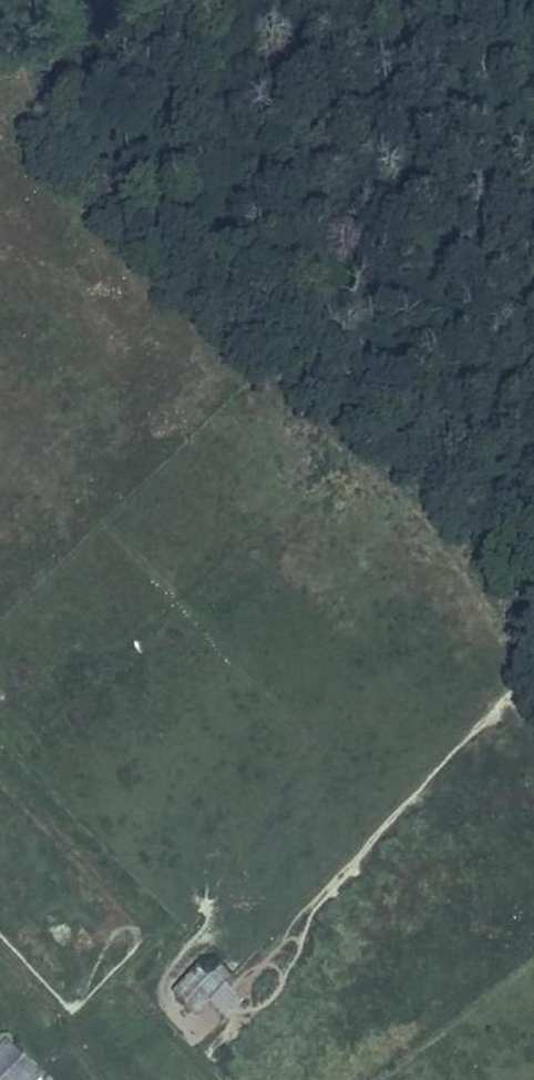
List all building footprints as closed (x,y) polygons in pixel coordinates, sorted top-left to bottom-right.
[(201,1013),(209,1004),(228,1020),(248,996),(208,962),(180,995),(201,1013)] [(0,1077),(0,1079),(49,1079),(15,1047),(1,1060),(9,1068),(0,1077)]
